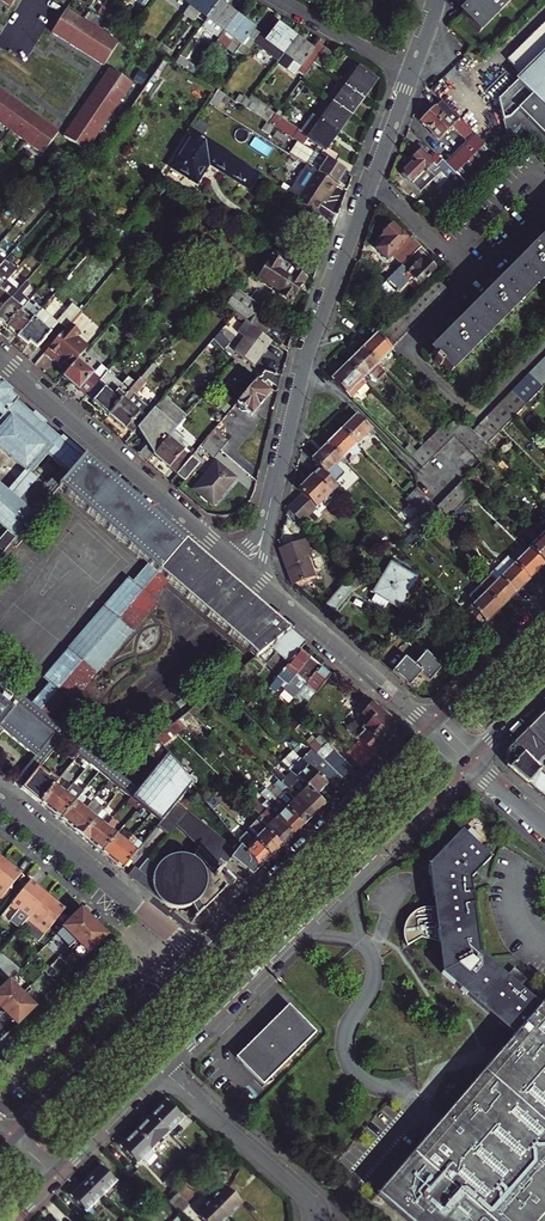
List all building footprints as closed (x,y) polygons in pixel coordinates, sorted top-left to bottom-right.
[(219,3),(216,0),(194,0),(191,4),(184,13),(193,20),(200,11),(208,17),(219,3)] [(461,14),(480,32),(511,0),(475,0),(461,14)] [(219,3),(208,17),(225,30),(236,16),(219,3)] [(102,8),(98,14),(107,19),(111,13),(102,8)] [(84,21),(67,10),(53,32),(70,43),(84,21)] [(119,18),(111,13),(107,19),(109,20),(115,24),(119,18)] [(236,16),(225,30),(235,38),(227,48),(234,54),(237,50),(243,43),(249,48),(260,34),(236,16)] [(506,59),(521,75),(497,100),(508,141),(520,129),(544,153),(544,20),(506,59)] [(87,54),(102,32),(84,21),(70,43),(87,54)] [(267,39),(284,52),(296,38),(279,25),(267,39)] [(118,42),(102,32),(87,54),(104,64),(118,42)] [(150,38),(147,44),(155,50),(160,44),(150,38)] [(309,57),(314,62),(325,47),(318,42),(312,50),(296,38),(284,52),(302,66),(309,57)] [(243,43),(237,50),(244,55),(249,48),(243,43)] [(160,44),(155,50),(163,55),(167,49),(160,44)] [(325,47),(314,62),(322,68),(333,53),(325,47)] [(186,62),(183,68),(192,74),(196,68),(186,62)] [(203,73),(196,68),(192,74),(199,79),(203,73)] [(110,69),(99,85),(121,100),(132,84),(110,69)] [(360,69),(347,87),(362,97),(375,79),(360,69)] [(301,79),(289,96),(293,100),(306,83),(301,79)] [(328,99),(334,104),(349,115),(362,97),(347,87),(341,82),(328,99)] [(121,100),(99,85),(88,102),(109,117),(121,100)] [(9,96),(0,89),(0,108),(9,96)] [(217,91),(208,104),(215,108),(223,95),(217,91)] [(238,95),(234,102),(242,107),(246,101),(238,95)] [(10,129),(26,108),(9,96),(0,108),(0,122),(10,129)] [(467,183),(495,154),(441,100),(425,114),(426,115),(421,119),(440,137),(454,124),(469,139),(467,141),(466,140),(445,161),(467,183)] [(255,106),(246,101),(242,107),(251,112),(255,106)] [(109,117),(88,102),(76,119),(98,134),(109,117)] [(334,104),(321,120),(336,132),(349,115),(334,104)] [(26,108),(10,129),(26,141),(42,120),(26,108)] [(275,114),(269,123),(295,140),(326,159),(334,164),(339,156),(326,146),(336,132),(321,120),(313,114),(301,131),(275,114)] [(98,134),(76,119),(64,136),(86,151),(98,134)] [(42,120),(26,141),(43,153),(59,132),(42,120)] [(258,176),(192,135),(171,168),(196,184),(208,165),(249,190),(258,176)] [(338,184),(345,171),(334,164),(326,159),(321,168),(293,150),(290,154),(314,169),(337,183),(338,184)] [(443,171),(461,189),(467,183),(445,161),(443,159),(437,165),(434,162),(433,162),(421,150),(411,159),(414,162),(409,167),(408,166),(401,173),(420,192),(443,171)] [(314,169),(295,200),(310,209),(315,212),(327,194),(329,195),(337,183),(314,169)] [(328,221),(315,212),(310,209),(299,225),(318,237),(328,221)] [(103,217),(97,224),(107,231),(108,229),(113,224),(103,217)] [(113,224),(108,229),(124,242),(129,236),(113,224)] [(421,246),(411,236),(407,240),(399,232),(392,225),(391,226),(390,225),(388,224),(383,229),(383,231),(384,232),(383,233),(386,236),(375,247),(388,259),(392,255),(402,265),(421,246)] [(544,277),(544,238),(432,352),(437,357),(434,360),(440,365),(443,363),(451,371),(544,277)] [(306,278),(271,255),(256,278),(280,293),(278,297),(289,304),(306,278)] [(407,271),(402,265),(387,280),(398,292),(412,278),(419,285),(422,281),(423,282),(429,276),(428,275),(434,269),(422,256),(407,271)] [(187,278),(162,260),(159,264),(182,284),(187,278)] [(6,281),(16,270),(12,266),(1,280),(0,279),(0,289),(6,281)] [(430,285),(442,297),(449,290),(437,278),(430,285)] [(10,300),(0,311),(0,322),(6,327),(20,311),(29,301),(23,295),(31,285),(27,281),(10,300)] [(0,289),(0,311),(10,300),(6,296),(14,287),(6,281),(0,289)] [(436,303),(442,297),(430,285),(424,291),(436,303)] [(249,323),(260,307),(236,290),(224,306),(249,323)] [(424,291),(418,298),(430,309),(436,303),(424,291)] [(430,309),(418,298),(412,304),(424,316),(430,309)] [(29,301),(20,311),(25,315),(35,304),(30,300),(29,301)] [(17,337),(41,309),(35,304),(25,315),(20,311),(6,327),(17,337)] [(412,304),(405,310),(417,322),(424,316),(412,304)] [(252,326),(271,339),(278,344),(290,327),(261,306),(260,307),(249,323),(252,326)] [(42,308),(41,309),(17,337),(27,345),(29,343),(35,348),(58,322),(65,328),(70,322),(77,314),(70,307),(58,322),(42,308)] [(417,322),(405,310),(399,317),(411,328),(417,322)] [(399,317),(393,323),(404,335),(411,328),(399,317)] [(65,328),(45,353),(53,360),(56,356),(62,361),(60,363),(68,371),(77,360),(83,353),(87,348),(73,336),(78,329),(70,322),(65,328)] [(393,323),(386,330),(398,341),(404,335),(393,323)] [(234,351),(240,355),(253,365),(271,339),(252,326),(234,351)] [(234,338),(223,327),(217,334),(228,344),(234,338)] [(386,330),(380,336),(392,348),(398,341),(386,330)] [(217,334),(212,340),(223,350),(228,344),(217,334)] [(380,336),(378,334),(362,349),(378,364),(393,349),(392,348),(380,336)] [(212,340),(207,346),(218,356),(223,350),(212,340)] [(378,364),(362,349),(347,364),(362,379),(370,372),(377,380),(385,372),(378,364)] [(100,379),(105,373),(83,353),(77,360),(100,379)] [(529,374),(543,387),(544,385),(544,357),(529,374)] [(68,371),(63,376),(85,396),(98,382),(100,379),(77,360),(68,371)] [(362,379),(347,364),(332,379),(351,398),(366,383),(362,379)] [(264,370),(237,403),(238,404),(238,408),(243,412),(247,412),(252,415),(275,387),(278,388),(281,375),(264,370)] [(529,374),(513,390),(526,404),(543,387),(529,374)] [(112,395),(117,389),(119,387),(110,380),(104,387),(112,395)] [(139,380),(127,393),(108,416),(124,430),(126,428),(132,433),(137,428),(138,426),(152,410),(138,399),(139,398),(135,395),(144,384),(139,380)] [(3,416),(17,400),(20,398),(1,382),(0,382),(0,413),(3,416)] [(108,416),(127,393),(123,390),(121,393),(117,389),(112,395),(104,387),(98,382),(85,396),(108,416)] [(526,404),(513,390),(506,397),(520,410),(526,404)] [(513,417),(520,410),(506,397),(500,404),(513,417)] [(63,435),(61,438),(45,424),(47,421),(35,411),(33,414),(17,400),(3,416),(0,420),(0,447),(25,469),(13,484),(8,489),(0,483),(0,524),(7,530),(15,536),(11,541),(16,546),(40,517),(35,513),(57,487),(85,454),(63,435)] [(513,417),(500,404),(493,410),(507,423),(513,417)] [(148,445),(139,454),(148,462),(154,454),(175,430),(177,428),(166,418),(154,408),(152,410),(138,426),(153,439),(148,445)] [(493,410),(487,417),(500,430),(507,423),(493,410)] [(341,430),(356,445),(372,430),(357,414),(341,430)] [(487,417),(480,423),(494,437),(500,430),(487,417)] [(455,421),(448,429),(455,436),(463,429),(455,421)] [(494,437),(480,423),(473,431),(479,437),(486,444),(494,437)] [(467,424),(463,429),(455,436),(461,442),(473,431),(467,424)] [(455,436),(448,429),(444,425),(438,431),(449,442),(455,436)] [(137,428),(148,445),(153,439),(138,426),(137,428)] [(175,430),(154,454),(177,474),(192,456),(177,444),(183,437),(175,430)] [(227,442),(214,430),(206,439),(220,451),(227,442)] [(341,430),(326,444),(342,459),(356,445),(341,430)] [(443,449),(449,442),(438,431),(431,437),(443,449)] [(461,442),(468,449),(479,437),(473,431),(461,442)] [(437,455),(443,449),(431,437),(426,443),(425,443),(437,455)] [(479,437),(468,449),(474,455),(486,444),(479,437)] [(220,451),(207,441),(201,448),(213,459),(220,451)] [(418,450),(430,461),(437,455),(425,443),(418,450)] [(311,459),(320,468),(335,484),(343,476),(334,467),(342,459),(326,444),(311,459)] [(486,444),(474,455),(481,462),(492,450),(486,444)] [(423,468),(430,461),(418,450),(412,456),(423,468)] [(156,573),(185,540),(142,503),(85,454),(57,487),(86,513),(148,566),(156,573)] [(192,456),(177,474),(185,481),(200,463),(192,456)] [(235,478),(216,462),(194,489),(212,504),(235,478)] [(320,468),(299,489),(304,494),(317,507),(338,487),(335,484),(320,468)] [(467,499),(474,493),(462,481),(455,487),(467,499)] [(455,487),(449,494),(461,505),(467,499),(455,487)] [(406,499),(412,506),(424,494),(417,488),(406,499)] [(287,510),(301,523),(317,507),(304,494),(287,510)] [(424,494),(412,506),(419,512),(430,501),(424,494)] [(449,494),(442,500),(454,512),(461,505),(449,494)] [(454,512),(442,500),(436,507),(448,518),(454,512)] [(430,501),(419,512),(425,518),(436,507),(430,501)] [(0,538),(0,553),(11,541),(15,536),(7,530),(0,538)] [(529,547),(530,549),(544,564),(544,533),(544,532),(529,547)] [(307,537),(281,546),(293,583),(315,576),(309,555),(312,554),(307,537)] [(156,573),(164,580),(210,619),(255,658),(256,657),(289,630),(185,540),(156,573)] [(524,586),(544,565),(544,564),(530,549),(508,571),(524,586)] [(524,586),(508,571),(502,564),(480,586),(502,608),(524,586)] [(394,565),(377,592),(390,600),(388,602),(400,609),(405,600),(403,599),(415,578),(394,565)] [(48,682),(31,702),(39,709),(84,657),(117,619),(156,573),(148,566),(135,582),(129,576),(42,677),(48,682)] [(164,580),(156,573),(117,619),(127,627),(93,665),(84,657),(39,709),(48,716),(64,696),(70,702),(157,601),(151,596),(164,580)] [(336,609),(353,589),(345,582),(326,603),(336,612),(338,610),(336,609)] [(477,603),(465,614),(481,629),(502,608),(480,586),(470,596),(477,603)] [(388,602),(390,600),(377,592),(372,600),(385,608),(388,602)] [(127,627),(117,619),(84,657),(93,665),(127,627)] [(256,657),(279,676),(299,650),(304,643),(289,630),(256,657)] [(299,650),(279,676),(271,685),(276,690),(283,682),(287,686),(309,658),(299,650)] [(429,682),(442,668),(427,651),(415,665),(414,665),(422,671),(419,674),(429,682)] [(414,665),(406,657),(392,672),(409,687),(419,674),(422,671),(414,665)] [(300,681),(305,685),(320,667),(309,658),(287,686),(280,695),(285,699),(300,681)] [(320,667),(305,685),(293,700),(302,709),(330,675),(320,667)] [(0,677),(0,735),(4,730),(35,756),(14,782),(22,788),(39,767),(61,739),(73,748),(79,753),(89,762),(110,779),(120,787),(131,795),(132,797),(139,789),(48,716),(39,709),(31,702),(0,677)] [(393,720),(372,702),(361,715),(369,722),(363,728),(365,731),(358,739),(374,755),(394,735),(393,720)] [(189,711),(177,721),(196,740),(208,730),(189,711)] [(531,725),(544,739),(544,711),(531,725)] [(279,717),(270,729),(279,738),(288,726),(279,717)] [(531,725),(514,742),(535,763),(544,753),(544,739),(531,725)] [(308,746),(313,751),(337,775),(342,779),(352,769),(319,735),(308,746)] [(177,802),(191,785),(185,778),(154,740),(145,751),(160,763),(139,789),(132,797),(141,804),(162,820),(177,802)] [(514,742),(507,749),(507,764),(544,797),(544,773),(535,763),(514,742)] [(79,753),(73,748),(67,755),(73,760),(74,759),(79,753)] [(337,775),(313,751),(301,763),(298,759),(292,765),(283,756),(280,760),(291,771),(310,790),(316,796),(337,775)] [(84,767),(89,762),(79,753),(74,759),(84,767)] [(141,756),(128,771),(133,775),(145,760),(141,756)] [(22,788),(39,802),(55,783),(58,779),(50,772),(48,774),(39,767),(22,788)] [(324,805),(316,796),(310,790),(291,771),(283,779),(273,769),(271,772),(278,780),(289,791),(314,815),(324,805)] [(58,779),(55,783),(60,788),(64,784),(66,785),(68,782),(60,776),(58,779)] [(120,787),(110,779),(105,784),(115,792),(120,787)] [(277,799),(303,826),(314,815),(289,791),(278,780),(276,783),(278,785),(276,787),(283,794),(277,799)] [(293,836),(303,826),(277,799),(270,793),(259,781),(255,785),(262,792),(260,793),(266,800),(261,805),(273,816),(293,836)] [(55,783),(39,802),(50,811),(71,785),(68,782),(66,785),(64,784),(60,788),(55,783)] [(71,785),(50,811),(60,819),(76,800),(70,796),(74,791),(73,790),(75,788),(71,785)] [(270,793),(277,799),(283,794),(276,787),(270,793)] [(131,795),(128,799),(138,807),(141,804),(132,797),(131,795)] [(70,827),(92,801),(88,799),(86,801),(85,800),(81,804),(76,800),(60,819),(70,827)] [(273,816),(261,805),(255,799),(250,804),(261,815),(255,820),(282,847),(293,836),(273,816)] [(101,809),(92,801),(70,827),(80,835),(96,816),(101,809)] [(177,802),(162,820),(157,826),(167,834),(176,824),(187,810),(177,802)] [(101,809),(96,816),(102,821),(106,817),(107,818),(109,816),(101,809)] [(210,860),(215,865),(221,860),(197,841),(179,826),(190,812),(187,810),(176,824),(198,847),(210,860)] [(197,841),(221,860),(225,864),(230,858),(252,877),(260,869),(239,843),(233,850),(225,843),(226,842),(190,812),(179,826),(197,841)] [(96,816),(80,835),(91,844),(112,818),(109,816),(107,818),(106,817),(102,821),(96,816)] [(112,818),(91,844),(101,852),(117,833),(112,829),(115,825),(114,824),(116,821),(112,818)] [(256,842),(271,858),(282,847),(255,820),(249,826),(258,836),(254,840),(256,842)] [(117,833),(122,826),(116,821),(114,824),(115,825),(112,829),(117,833)] [(477,951),(468,879),(488,856),(458,830),(428,864),(434,907),(428,906),(423,908),(417,911),(411,915),(409,918),(406,924),(405,928),(405,935),(406,942),(421,933),(438,938),(447,940),(446,947),(447,962),(449,968),(451,971),(442,969),(508,1026),(533,999),(477,951)] [(122,837),(117,833),(101,852),(111,860),(133,835),(129,832),(127,834),(125,833),(122,837)] [(133,835),(111,860),(122,869),(138,850),(132,845),(135,841),(134,840),(136,837),(133,835)] [(143,843),(136,837),(134,840),(135,841),(132,845),(138,850),(143,843)] [(260,869),(271,858),(256,842),(253,845),(245,838),(242,841),(240,838),(237,841),(239,843),(260,869)] [(182,908),(187,907),(189,904),(197,912),(190,919),(191,920),(229,882),(232,885),(234,884),(221,872),(223,869),(221,867),(219,869),(215,865),(210,860),(198,847),(192,857),(188,855),(182,854),(180,854),(174,854),(169,856),(166,858),(162,861),(156,866),(147,858),(131,876),(167,905),(172,907),(180,909),(182,908)] [(0,864),(0,898),(1,899),(22,873),(14,867),(13,869),(3,861),(0,864)] [(19,910),(29,918),(47,896),(37,888),(38,887),(30,880),(10,906),(17,912),(19,910)] [(57,904),(47,896),(29,918),(39,926),(37,928),(45,934),(65,909),(58,902),(57,904)] [(88,917),(81,910),(63,927),(76,940),(91,925),(86,920),(88,917)] [(91,925),(94,922),(88,917),(86,920),(91,925)] [(99,928),(94,922),(91,925),(96,931),(99,928)] [(96,931),(91,925),(76,940),(88,953),(106,935),(99,928),(96,931)] [(69,947),(76,940),(63,927),(56,934),(69,947)] [(442,969),(451,971),(449,968),(447,962),(446,947),(447,940),(438,938),(442,969)] [(20,970),(0,954),(0,975),(8,982),(9,981),(20,970)] [(505,974),(517,985),(524,977),(512,966),(505,974)] [(21,994),(9,981),(8,982),(0,990),(0,1005),(2,1003),(7,1008),(21,994)] [(21,994),(7,1008),(12,1014),(9,1016),(17,1024),(34,1007),(21,994)] [(475,1076),(530,1127),(544,1114),(544,994),(537,1003),(533,999),(508,1026),(514,1030),(475,1076)] [(235,1057),(263,1084),(298,1047),(315,1030),(287,1003),(235,1057)] [(458,1212),(513,1152),(509,1147),(530,1127),(475,1076),(376,1190),(403,1214),(411,1220),(450,1220),(458,1212)] [(167,1100),(154,1113),(152,1115),(169,1132),(184,1117),(167,1100)] [(530,1127),(509,1147),(513,1152),(458,1212),(450,1220),(544,1220),(544,1114),(530,1127)] [(154,1147),(169,1132),(152,1115),(137,1130),(154,1147)] [(154,1147),(137,1130),(121,1145),(138,1162),(154,1147)] [(199,1163),(203,1159),(195,1151),(191,1155),(199,1163)] [(199,1163),(191,1155),(188,1159),(195,1167),(199,1163)] [(87,1179),(101,1194),(117,1179),(102,1164),(87,1179)] [(184,1177),(177,1170),(173,1173),(180,1181),(184,1177)] [(203,1184),(195,1176),(192,1180),(199,1187),(203,1184)] [(101,1194),(87,1179),(72,1194),(86,1208),(101,1194)] [(199,1187),(192,1180),(188,1183),(195,1191),(199,1187)] [(212,1200),(229,1217),(243,1203),(226,1186),(212,1200)] [(212,1200),(198,1214),(205,1220),(225,1220),(229,1217),(212,1200)] [(87,1214),(75,1202),(69,1207),(82,1220),(87,1214)]
